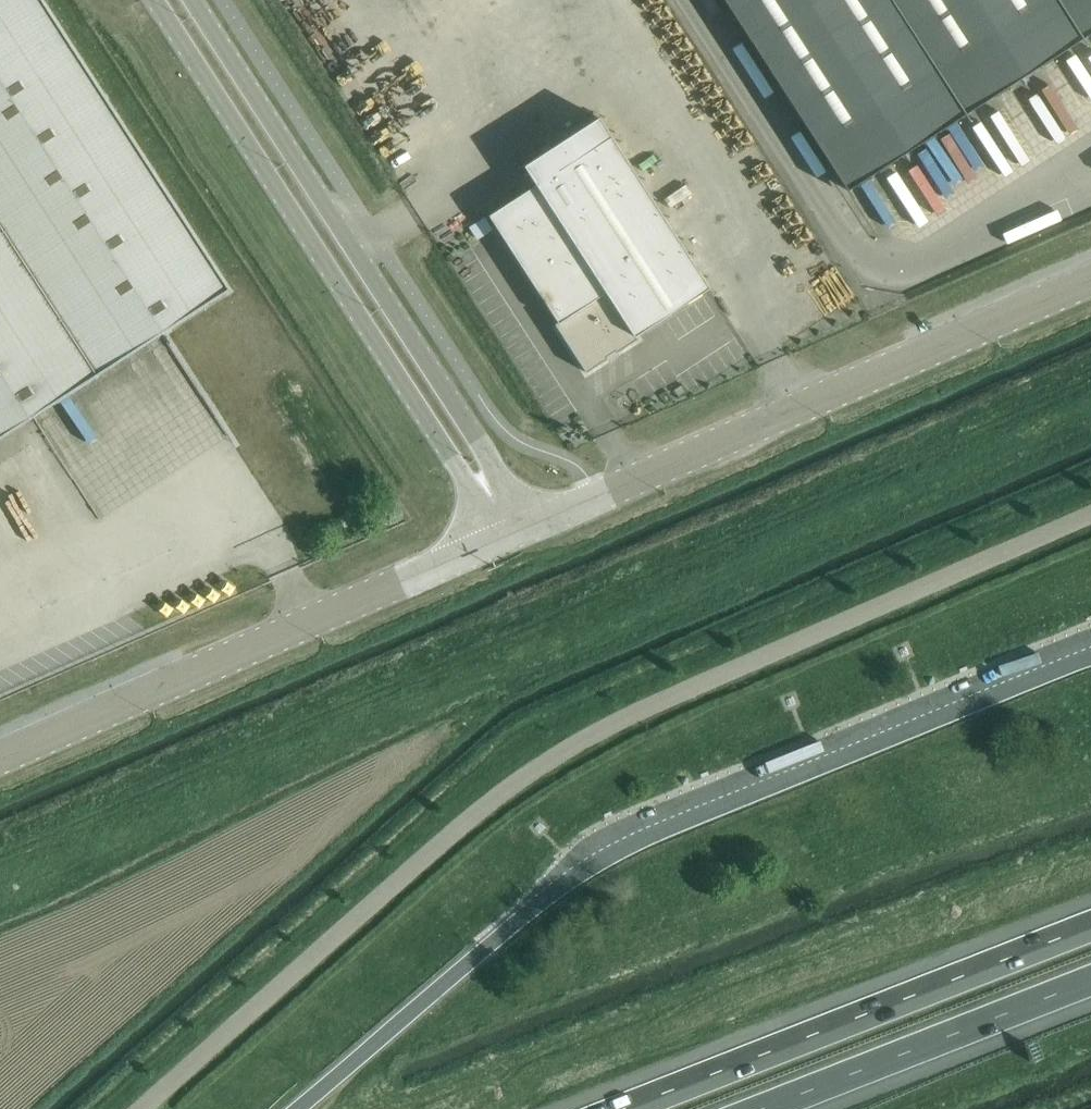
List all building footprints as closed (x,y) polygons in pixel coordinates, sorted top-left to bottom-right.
[(230,288),(44,0),(0,0),(0,438),(230,288)] [(847,189),(1090,31),(1090,0),(725,0),(847,189)] [(586,372),(638,338),(635,334),(709,287),(599,117),(524,165),(536,184),(489,215),(558,321),(555,323),(586,372)] [(678,396),(685,391),(681,384),(674,389),(678,396)]
